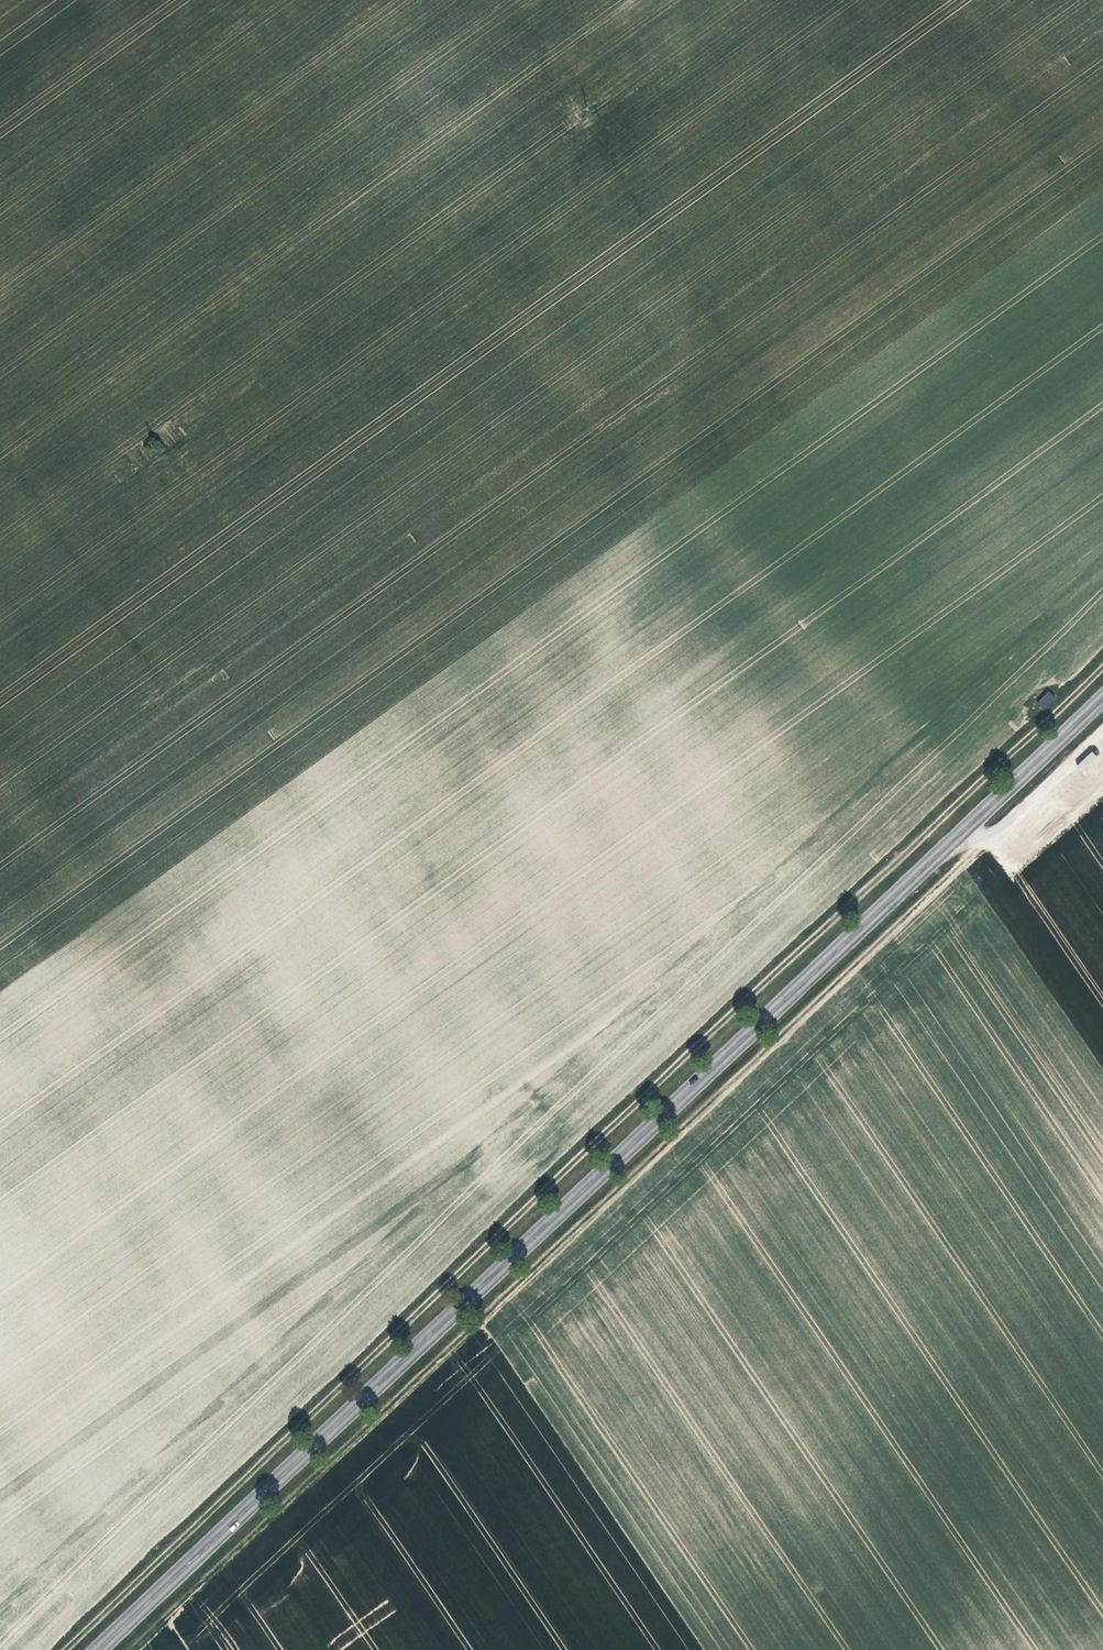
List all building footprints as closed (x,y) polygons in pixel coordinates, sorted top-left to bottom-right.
[(1036,700),(1041,709),(1055,701),(1050,692),(1036,700)]
